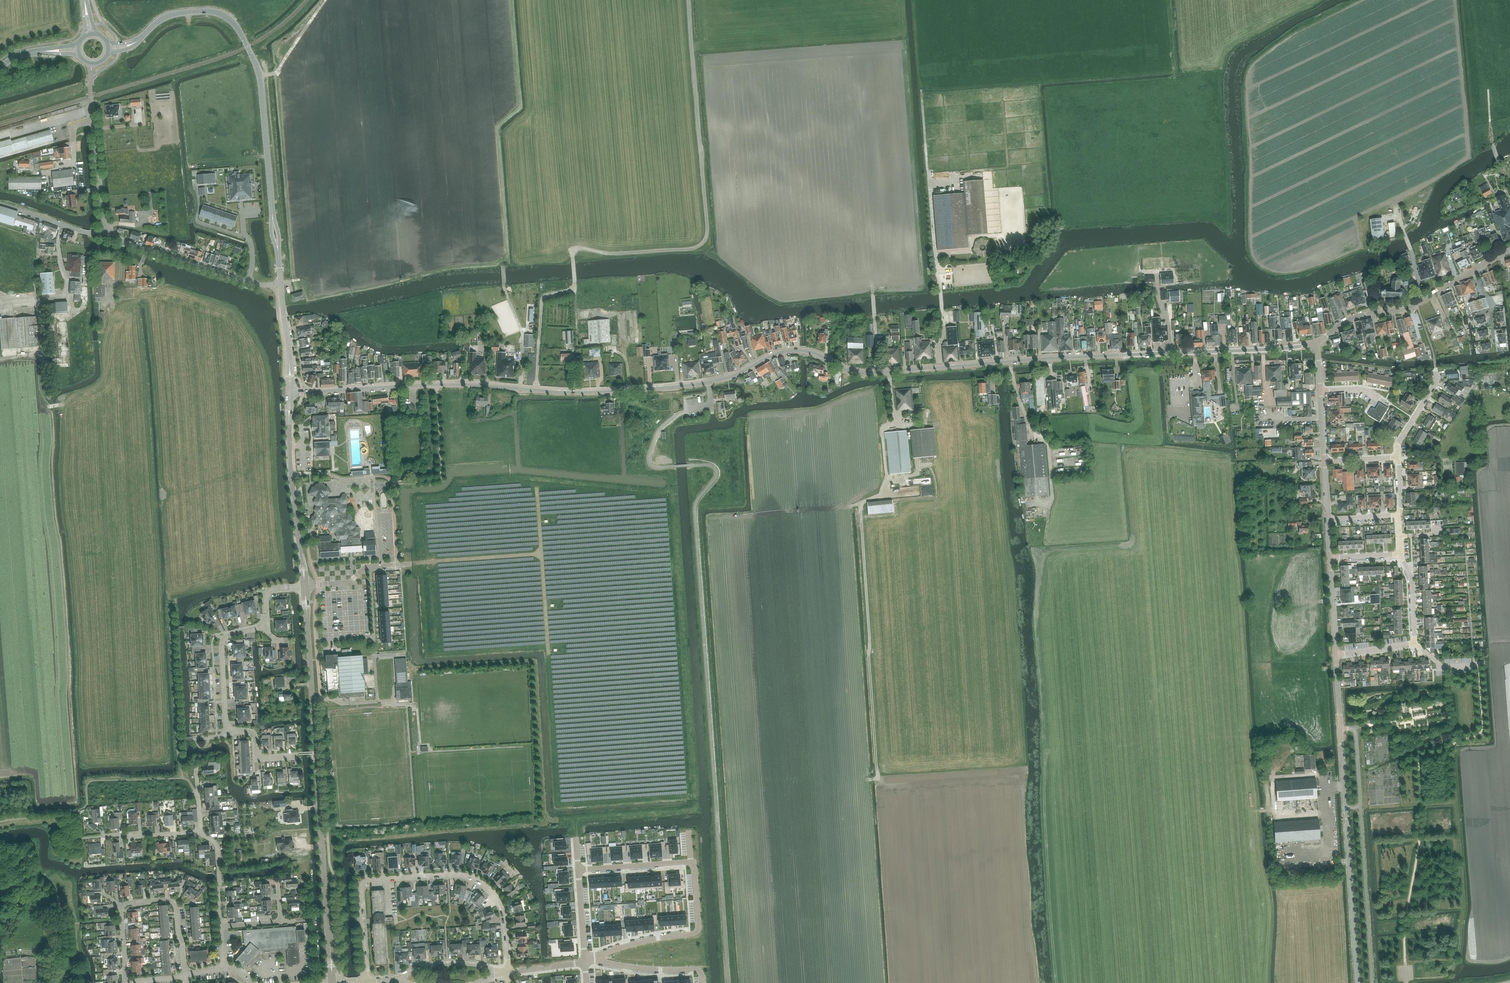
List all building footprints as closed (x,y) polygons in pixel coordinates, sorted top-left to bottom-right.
[(105,106),(106,112),(106,118),(114,117),(114,116),(118,116),(118,110),(119,110),(119,105),(105,106)] [(53,140),(50,130),(11,142),(10,139),(0,142),(0,155),(53,140)] [(53,162),(34,164),(35,170),(54,168),(54,165),(54,162),(53,162)] [(54,188),(74,185),(72,169),(52,172),(54,188)] [(234,176),(228,176),(231,201),(252,199),(250,174),(239,175),(239,172),(234,172),(234,176)] [(215,173),(197,175),(198,185),(216,183),(215,173)] [(9,190),(41,189),(41,177),(9,177),(9,190)] [(964,193),(933,196),(938,251),(968,248),(967,236),(988,234),(983,180),(963,182),(964,193)] [(1486,184),(1479,188),(1485,197),(1491,193),(1486,184)] [(1492,204),(1494,212),(1493,213),(1499,231),(1500,231),(1503,241),(1509,239),(1509,208),(1505,194),(1496,197),(1500,210),(1496,212),(1493,204),(1492,204)] [(68,208),(76,207),(75,200),(76,200),(75,195),(63,197),(64,200),(67,200),(68,208)] [(203,205),(203,204),(199,216),(200,216),(233,227),(234,228),(237,216),(203,205)] [(1414,219),(1419,206),(1416,205),(1415,208),(1413,207),(1409,217),(1414,219)] [(14,226),(14,225),(24,228),(23,233),(26,234),(27,229),(37,232),(39,233),(41,229),(38,228),(40,223),(39,223),(17,216),(18,212),(0,206),(0,222),(14,226)] [(1496,223),(1492,212),(1491,210),(1487,212),(1488,215),(1492,225),(1496,223)] [(1384,218),(1372,219),(1374,239),(1386,238),(1384,218)] [(39,234),(38,237),(42,238),(46,239),(47,236),(51,225),(45,222),(43,228),(47,229),(44,235),(39,234)] [(1396,236),(1394,223),(1388,223),(1390,237),(1396,236)] [(46,239),(52,240),(52,239),(50,238),(51,235),(52,231),(56,233),(58,227),(51,225),(47,236),(46,239)] [(1486,231),(1485,228),(1480,229),(1483,240),(1487,238),(1490,249),(1495,247),(1494,245),(1500,243),(1497,234),(1491,235),(1490,232),(1484,234),(1484,232),(1486,231)] [(66,243),(68,236),(72,238),(74,233),(65,230),(64,235),(62,234),(60,240),(66,243)] [(129,238),(130,238),(139,242),(141,235),(133,231),(129,238)] [(1482,240),(1479,234),(1473,237),(1476,243),(1478,242),(1482,240)] [(147,239),(145,244),(152,247),(154,243),(158,244),(159,239),(155,238),(155,239),(148,237),(147,239)] [(971,238),(972,256),(986,256),(985,237),(971,238)] [(1464,249),(1462,246),(1461,241),(1451,244),(1453,248),(1454,252),(1464,249)] [(51,250),(54,250),(54,245),(42,244),(40,244),(40,250),(42,250),(46,250),(46,254),(51,254),(51,250)] [(1478,245),(1474,247),(1480,258),(1481,257),(1484,256),(1484,255),(1481,249),(1480,249),(1478,245)] [(186,247),(184,253),(189,255),(188,257),(201,261),(203,256),(201,256),(202,253),(186,247)] [(1480,258),(1474,247),(1470,249),(1472,254),(1471,254),(1474,260),(1478,259),(1480,258)] [(213,257),(211,264),(215,266),(218,259),(220,252),(215,250),(214,255),(213,257)] [(1459,269),(1471,264),(1468,259),(1471,258),(1467,250),(1461,253),(1464,258),(1456,262),(1459,269)] [(206,252),(203,262),(206,263),(211,264),(213,257),(214,255),(209,254),(209,253),(206,252)] [(1407,252),(1401,255),(1406,267),(1411,265),(1408,259),(1410,258),(1407,252)] [(1437,277),(1451,273),(1446,254),(1442,255),(1434,257),(1433,254),(1430,255),(1437,277)] [(68,255),(67,271),(71,271),(71,277),(83,277),(83,283),(87,283),(88,278),(87,278),(89,257),(83,256),(68,255)] [(220,255),(218,260),(216,266),(225,269),(226,267),(233,269),(235,263),(228,261),(229,258),(220,255)] [(1419,270),(1418,270),(1421,280),(1435,276),(1430,259),(1422,261),(1423,264),(1418,266),(1419,270)] [(95,285),(95,298),(95,302),(100,302),(100,298),(105,298),(105,284),(105,281),(110,281),(110,280),(114,280),(115,263),(98,262),(98,284),(98,285),(95,285)] [(129,272),(126,272),(126,279),(135,279),(135,267),(129,267),(129,272)] [(1494,283),(1498,281),(1494,270),(1490,272),(1494,283)] [(52,273),(40,273),(42,294),(54,294),(52,273)] [(1487,286),(1492,284),(1488,273),(1483,275),(1487,286)] [(1173,275),(1160,276),(1161,284),(1174,283),(1173,275)] [(1382,295),(1382,296),(1382,297),(1384,297),(1384,296),(1387,297),(1388,297),(1389,297),(1391,297),(1392,297),(1394,297),(1394,298),(1395,298),(1395,297),(1397,297),(1397,298),(1398,298),(1398,297),(1400,298),(1402,298),(1402,297),(1403,297),(1403,298),(1404,297),(1404,296),(1405,295),(1406,295),(1406,294),(1412,292),(1409,281),(1403,282),(1406,291),(1405,292),(1404,290),(1404,289),(1402,289),(1402,288),(1401,288),(1401,282),(1400,280),(1398,278),(1396,278),(1394,279),(1392,281),(1392,287),(1391,287),(1391,288),(1389,288),(1389,287),(1388,287),(1388,288),(1384,287),(1383,287),(1382,288),(1382,289),(1383,289),(1383,291),(1382,291),(1382,292),(1383,293),(1382,295)] [(1460,283),(1464,295),(1475,292),(1472,279),(1460,283)] [(69,294),(80,295),(80,282),(70,282),(69,294)] [(1461,285),(1456,287),(1455,287),(1457,297),(1456,297),(1458,301),(1461,300),(1460,297),(1463,296),(1461,285)] [(1354,290),(1350,291),(1350,292),(1355,306),(1366,302),(1361,286),(1354,288),(1354,290)] [(1179,291),(1169,292),(1170,300),(1180,300),(1179,291)] [(294,302),(304,299),(302,292),(292,295),(294,302)] [(1350,292),(1344,294),(1345,298),(1344,298),(1347,307),(1347,309),(1352,307),(1355,306),(1350,292)] [(1455,301),(1456,300),(1452,292),(1447,294),(1453,307),(1454,307),(1453,306),(1457,304),(1455,301)] [(1328,298),(1332,307),(1336,320),(1343,317),(1340,309),(1346,307),(1340,293),(1328,298)] [(1452,306),(1451,304),(1446,294),(1442,296),(1446,305),(1445,306),(1446,308),(1452,306)] [(1289,305),(1297,305),(1297,300),(1293,300),(1293,297),(1288,298),(1289,305)] [(1323,309),(1328,307),(1325,297),(1320,299),(1323,309)] [(1469,303),(1470,307),(1472,313),(1488,308),(1486,298),(1469,303)] [(56,303),(56,304),(56,313),(68,313),(67,302),(56,303)] [(1280,321),(1280,302),(1270,302),(1270,308),(1277,308),(1277,321),(1280,321)] [(1004,305),(1004,307),(1004,310),(1000,310),(1000,315),(1011,316),(1011,311),(1012,311),(1012,306),(1004,305)] [(1325,325),(1332,324),(1330,313),(1327,313),(1327,311),(1323,311),(1325,325)] [(975,337),(984,336),(984,312),(974,312),(975,337)] [(1289,312),(1284,312),(1285,318),(1282,318),(1282,315),(1280,315),(1282,330),(1285,330),(1287,342),(1293,341),(1291,329),(1290,317),(1289,312)] [(1316,313),(1318,321),(1320,334),(1325,334),(1323,322),(1321,312),(1316,313)] [(1276,313),(1269,313),(1270,330),(1274,329),(1274,339),(1281,339),(1281,329),(1277,329),(1276,313)] [(314,314),(295,318),(296,326),(304,325),(304,324),(309,323),(308,320),(315,319),(315,318),(315,315),(314,314)] [(37,347),(36,345),(41,344),(40,325),(37,326),(37,316),(0,319),(0,326),(2,349),(37,347)] [(1411,329),(1415,328),(1411,316),(1404,318),(1407,328),(1410,327),(1411,329)] [(1442,331),(1446,329),(1441,316),(1426,321),(1431,335),(1442,331)] [(1487,321),(1485,316),(1476,318),(1477,324),(1480,323),(1480,324),(1484,323),(1484,322),(1487,321)] [(1056,331),(1057,331),(1058,351),(1073,350),(1072,339),(1071,339),(1071,335),(1068,335),(1068,333),(1064,333),(1064,331),(1063,328),(1064,328),(1064,318),(1056,319),(1056,322),(1056,331)] [(1153,342),(1164,341),(1164,340),(1168,340),(1167,325),(1161,326),(1160,318),(1152,318),(1153,342)] [(65,319),(58,320),(60,345),(63,345),(64,351),(69,351),(65,319)] [(609,319),(588,321),(589,339),(584,339),(584,344),(611,342),(609,319)] [(1230,319),(1227,319),(1228,330),(1229,343),(1237,342),(1236,334),(1238,334),(1238,328),(1234,328),(1234,330),(1231,330),(1230,319)] [(1373,328),(1372,319),(1361,321),(1365,338),(1366,338),(1368,345),(1375,343),(1373,336),(1375,336),(1374,329),(1367,331),(1367,329),(1373,328)] [(1401,333),(1407,331),(1403,319),(1397,320),(1401,333)] [(1303,320),(1293,322),(1294,329),(1299,328),(1300,335),(1305,334),(1303,320)] [(1305,320),(1303,320),(1305,334),(1306,333),(1307,334),(1307,335),(1310,334),(1311,333),(1310,325),(1306,325),(1305,320)] [(1239,334),(1238,334),(1239,346),(1249,346),(1248,338),(1247,339),(1247,335),(1246,334),(1244,334),(1244,332),(1249,332),(1248,321),(1243,321),(1243,327),(1238,328),(1239,334)] [(1057,351),(1056,331),(1056,322),(1043,323),(1043,329),(1048,329),(1048,334),(1045,334),(1045,335),(1042,335),(1043,352),(1057,351)] [(1378,335),(1387,333),(1384,322),(1375,324),(1378,335)] [(1105,323),(1105,331),(1105,334),(1106,340),(1111,340),(1111,349),(1122,348),(1122,339),(1121,339),(1121,335),(1112,335),(1111,326),(1116,325),(1116,323),(1111,323),(1105,323)] [(1212,337),(1207,338),(1207,346),(1213,345),(1213,346),(1220,346),(1219,335),(1218,335),(1218,324),(1211,325),(1212,337)] [(780,326),(781,329),(784,343),(789,342),(786,328),(785,328),(784,325),(780,326)] [(788,328),(791,342),(798,340),(796,335),(798,334),(795,325),(792,326),(792,327),(788,328)] [(747,334),(750,333),(752,341),(751,341),(754,350),(766,347),(763,334),(755,337),(753,328),(750,328),(749,326),(746,327),(747,334)] [(775,333),(772,333),(773,340),(775,345),(781,343),(780,338),(779,336),(778,336),(777,332),(780,331),(779,326),(774,327),(775,333)] [(899,326),(896,326),(891,326),(891,340),(899,339),(899,326)] [(310,327),(297,329),(298,337),(306,336),(306,339),(307,338),(309,338),(312,338),(312,333),(311,333),(310,327)] [(943,346),(942,346),(944,362),(955,361),(959,361),(959,355),(958,348),(956,327),(947,327),(948,342),(945,342),(943,344),(943,346)] [(1143,337),(1138,337),(1139,346),(1150,345),(1149,338),(1151,338),(1150,327),(1144,327),(1144,336),(1142,336),(1143,337)] [(718,329),(719,333),(721,344),(727,343),(724,328),(718,329)] [(1089,329),(1086,329),(1087,337),(1087,343),(1090,343),(1091,347),(1096,347),(1095,336),(1094,328),(1089,329)] [(1129,338),(1124,339),(1124,342),(1127,342),(1127,347),(1131,347),(1131,345),(1134,345),(1134,338),(1135,338),(1134,337),(1138,336),(1138,335),(1138,331),(1138,328),(1134,329),(1134,333),(1129,333),(1129,335),(1129,338)] [(734,339),(740,337),(737,329),(727,331),(728,337),(733,336),(734,339)] [(765,330),(763,331),(764,337),(765,337),(768,351),(773,350),(771,341),(772,341),(772,340),(773,340),(772,333),(771,329),(770,329),(769,330),(769,331),(766,331),(766,330),(765,330)] [(827,340),(828,329),(825,329),(825,332),(823,331),(822,334),(819,334),(819,341),(818,342),(818,343),(818,344),(820,344),(820,343),(826,343),(826,340),(827,340)] [(1022,348),(1022,340),(1014,340),(1013,335),(1012,334),(1009,334),(1009,329),(1006,329),(1006,336),(1009,336),(1009,340),(1009,351),(1015,351),(1015,350),(1016,350),(1016,348),(1022,348)] [(1354,329),(1340,333),(1342,341),(1357,338),(1356,335),(1354,329)] [(1197,339),(1193,339),(1193,347),(1202,347),(1202,339),(1203,339),(1203,330),(1196,330),(1197,339)] [(1105,334),(1105,331),(1102,331),(1097,332),(1097,342),(1106,342),(1106,340),(1105,334)] [(1184,338),(1185,338),(1185,335),(1184,335),(1183,334),(1178,334),(1178,332),(1175,332),(1176,336),(1176,337),(1176,340),(1177,340),(1177,343),(1179,343),(1184,343),(1184,338)] [(1402,333),(1406,346),(1402,347),(1403,351),(1402,351),(1405,360),(1416,357),(1413,348),(1408,332),(1402,333)] [(741,340),(743,341),(744,349),(749,348),(747,336),(746,336),(745,335),(742,336),(742,334),(739,334),(741,340)] [(1460,337),(1456,338),(1459,344),(1461,342),(1467,339),(1466,334),(1460,337)] [(527,335),(526,348),(532,348),(531,352),(535,352),(536,335),(527,335)] [(915,360),(933,358),(931,346),(930,346),(930,342),(922,342),(921,336),(913,337),(915,360)] [(1338,350),(1339,350),(1339,352),(1343,351),(1343,354),(1346,354),(1345,351),(1343,344),(1341,345),(1341,343),(1339,336),(1330,338),(1332,345),(1336,344),(1336,346),(1337,346),(1338,349),(1338,350)] [(306,339),(299,340),(300,348),(309,346),(308,342),(310,342),(309,338),(307,338),(306,339)] [(860,363),(864,363),(863,338),(848,338),(848,364),(860,364),(860,363)] [(1377,340),(1380,358),(1387,356),(1385,349),(1383,349),(1381,339),(1377,340)] [(1458,344),(1456,339),(1450,341),(1453,349),(1459,347),(1458,345),(1458,344)] [(353,356),(356,344),(352,340),(348,354),(353,356)] [(713,341),(715,353),(700,355),(701,360),(700,360),(702,372),(702,371),(703,375),(714,374),(713,364),(723,362),(722,357),(721,357),(721,352),(720,352),(719,343),(718,343),(718,340),(713,341)] [(994,340),(993,341),(986,341),(978,342),(979,357),(991,356),(991,355),(995,355),(994,340)] [(906,361),(913,360),(912,351),(911,351),(910,342),(905,342),(906,361)] [(960,348),(958,348),(959,355),(960,355),(970,354),(970,350),(974,349),(974,346),(973,342),(970,342),(970,347),(965,347),(965,345),(965,342),(959,343),(959,348),(960,348)] [(730,350),(731,353),(730,353),(733,358),(739,367),(748,360),(742,352),(736,356),(735,353),(736,353),(735,350),(732,346),(731,343),(729,344),(730,350)] [(602,354),(602,345),(594,345),(594,347),(586,347),(586,357),(598,356),(598,354),(602,354)] [(1422,346),(1414,349),(1417,358),(1425,355),(1422,346)] [(899,363),(899,348),(884,348),(884,366),(896,365),(896,363),(899,363)] [(310,349),(301,350),(302,357),(309,356),(309,357),(314,356),(313,352),(311,353),(310,349)] [(454,360),(462,358),(460,350),(451,353),(454,360)] [(485,375),(485,362),(484,362),(484,358),(476,357),(476,352),(469,352),(468,374),(485,375)] [(497,352),(497,367),(502,367),(502,368),(505,369),(505,366),(515,366),(515,363),(514,363),(514,358),(505,358),(505,353),(497,352)] [(734,371),(732,360),(730,360),(729,352),(724,353),(728,372),(734,371)] [(668,355),(661,356),(662,371),(670,370),(668,355)] [(661,356),(654,356),(655,371),(662,371),(661,356)] [(791,367),(789,362),(786,363),(783,357),(779,358),(781,367),(784,370),(791,367)] [(783,373),(784,372),(780,367),(777,358),(772,359),(776,369),(778,372),(780,371),(783,373)] [(391,371),(391,372),(392,373),(392,374),(394,374),(394,377),(399,377),(399,367),(402,367),(401,359),(399,359),(398,360),(398,362),(393,362),(393,367),(391,367),(391,370),(391,371)] [(770,361),(756,369),(760,377),(769,371),(771,374),(776,371),(770,361)] [(407,377),(424,375),(423,362),(418,363),(418,362),(402,363),(403,376),(407,376),(407,377)] [(441,362),(437,362),(433,362),(433,373),(442,373),(441,370),(445,370),(444,362),(441,362)] [(599,362),(583,363),(584,380),(596,379),(595,378),(600,378),(599,362)] [(696,375),(700,374),(699,362),(683,364),(685,379),(693,379),(693,377),(696,377),(696,375)] [(459,376),(459,363),(453,363),(453,369),(450,369),(450,375),(459,376)] [(622,374),(621,364),(618,364),(610,364),(610,376),(617,375),(622,374)] [(809,371),(811,372),(822,374),(824,368),(819,367),(820,366),(811,365),(809,371)] [(1287,396),(1287,393),(1287,389),(1283,389),(1281,365),(1266,367),(1267,381),(1271,381),(1271,382),(1276,382),(1277,390),(1274,390),(1274,397),(1276,397),(1282,397),(1287,396)] [(497,367),(496,376),(514,377),(515,368),(515,366),(505,366),(505,369),(502,368),(502,367),(497,367)] [(1255,380),(1261,380),(1260,366),(1254,366),(1255,373),(1252,373),(1252,380),(1255,380)] [(1210,382),(1214,381),(1214,380),(1214,371),(1213,371),(1212,369),(1210,370),(1209,371),(1202,372),(1203,381),(1210,380),(1210,382)] [(1245,396),(1245,398),(1246,397),(1247,399),(1252,399),(1252,397),(1253,397),(1253,392),(1252,392),(1252,385),(1252,386),(1251,384),(1252,384),(1251,369),(1236,369),(1237,384),(1241,384),(1241,385),(1245,384),(1245,386),(1244,386),(1245,396)] [(1114,381),(1114,370),(1102,370),(1103,380),(1112,379),(1112,383),(1113,383),(1113,390),(1120,389),(1120,381),(1114,381)] [(753,380),(756,378),(753,371),(748,374),(751,378),(746,379),(747,382),(745,383),(746,384),(747,384),(747,383),(753,381),(754,381),(753,380)] [(1080,387),(1082,399),(1084,406),(1089,405),(1086,386),(1085,383),(1088,382),(1086,371),(1079,373),(1080,383),(1081,387),(1080,387)] [(1411,371),(1402,371),(1403,378),(1414,377),(1415,384),(1425,384),(1424,376),(1420,376),(1420,373),(1411,373),(1411,371)] [(1459,377),(1458,377),(1457,371),(1447,371),(1448,378),(1449,378),(1449,381),(1459,380),(1459,377)] [(1369,373),(1367,382),(1373,383),(1375,372),(1373,372),(1373,374),(1369,373)] [(306,379),(308,380),(307,382),(308,382),(308,383),(310,383),(311,383),(313,384),(314,380),(315,380),(316,377),(316,378),(316,373),(313,373),(313,375),(309,374),(309,375),(307,374),(306,375),(305,379),(306,379)] [(1305,384),(1302,384),(1302,388),(1309,388),(1309,384),(1313,384),(1313,377),(1312,377),(1312,373),(1305,373),(1305,384)] [(1037,406),(1045,405),(1043,374),(1034,374),(1037,406)] [(1381,375),(1379,384),(1385,385),(1387,374),(1385,374),(1385,376),(1381,375)] [(1077,375),(1066,376),(1068,387),(1072,386),(1078,385),(1077,375)] [(321,379),(321,387),(321,388),(333,387),(333,378),(325,379),(321,379)] [(784,388),(780,380),(776,382),(781,390),(784,388)] [(1212,400),(1210,382),(1210,380),(1203,381),(1204,391),(1199,392),(1199,391),(1190,392),(1192,427),(1198,426),(1197,423),(1196,424),(1196,423),(1204,422),(1203,415),(1204,415),(1203,400),(1212,400)] [(1057,381),(1047,381),(1049,409),(1059,408),(1058,398),(1061,397),(1062,399),(1065,398),(1064,395),(1063,395),(1062,382),(1057,382),(1057,381)] [(979,394),(991,393),(990,383),(986,384),(986,383),(978,384),(979,394)] [(1020,393),(1021,393),(1021,399),(1034,398),(1033,390),(1030,391),(1029,383),(1020,383),(1020,393)] [(1449,383),(1445,390),(1454,395),(1453,397),(1463,403),(1465,400),(1459,396),(1464,389),(1457,384),(1455,387),(1449,383)] [(912,389),(896,390),(898,411),(902,410),(902,411),(911,410),(914,410),(912,389)] [(726,400),(736,399),(735,391),(725,393),(726,400)] [(360,392),(347,393),(348,404),(350,403),(351,407),(355,406),(355,412),(360,412),(363,411),(363,412),(367,411),(369,411),(369,410),(368,403),(368,401),(362,402),(361,392),(360,392)] [(1291,396),(1291,405),(1291,406),(1304,406),(1305,417),(1311,417),(1310,392),(1291,392),(1291,393),(1291,396)] [(1404,397),(1401,404),(1409,409),(1410,407),(1411,407),(1413,405),(1412,404),(1413,402),(1411,401),(1413,396),(1408,393),(1405,397),(1404,397)] [(1442,394),(1439,400),(1445,404),(1444,405),(1448,408),(1452,402),(1461,407),(1463,403),(1453,397),(1451,399),(1442,394)] [(387,395),(380,396),(381,402),(381,403),(388,403),(387,395)] [(1291,406),(1291,405),(1291,396),(1287,396),(1282,397),(1276,397),(1277,407),(1291,406)] [(1342,396),(1330,396),(1330,404),(1336,404),(1336,406),(1337,406),(1342,406),(1342,396)] [(344,410),(343,403),(340,403),(340,398),(327,399),(328,408),(339,407),(339,410),(344,410)] [(669,400),(661,400),(661,410),(670,410),(669,400)] [(308,414),(318,414),(318,408),(315,408),(314,403),(310,403),(310,405),(305,405),(306,410),(308,410),(308,414)] [(606,404),(607,407),(602,407),(603,412),(607,412),(607,413),(613,412),(613,414),(618,413),(617,410),(614,410),(613,403),(606,404)] [(1372,409),(1369,413),(1369,415),(1371,417),(1380,422),(1387,410),(1385,409),(1386,408),(1380,404),(1376,410),(1373,408),(1372,409)] [(1449,417),(1450,416),(1454,418),(1456,413),(1453,411),(1447,408),(1446,410),(1437,404),(1433,410),(1442,416),(1444,417),(1445,415),(1449,417)] [(1351,405),(1342,406),(1337,407),(1338,411),(1331,411),(1331,423),(1339,423),(1339,422),(1343,422),(1343,417),(1344,417),(1344,412),(1351,412),(1351,405)] [(1024,497),(1049,495),(1047,478),(1045,444),(1027,446),(1026,441),(1028,440),(1026,424),(1024,424),(1024,419),(1020,419),(1019,407),(1013,408),(1017,441),(1017,445),(1019,444),(1024,497)] [(914,410),(911,410),(911,419),(919,418),(918,410),(914,410)] [(1288,410),(1289,416),(1292,416),(1292,418),(1297,419),(1297,416),(1292,415),(1296,415),(1295,410),(1288,410)] [(1391,413),(1389,415),(1391,417),(1390,418),(1392,419),(1390,422),(1399,427),(1402,423),(1396,420),(1398,417),(1393,414),(1391,413)] [(1430,415),(1424,425),(1430,429),(1436,419),(1440,421),(1441,419),(1437,416),(1436,419),(1430,415)] [(329,430),(335,430),(335,422),(328,422),(328,416),(313,416),(313,423),(312,424),(312,431),(314,431),(314,438),(329,437),(329,430)] [(1386,423),(1385,424),(1392,429),(1391,431),(1392,432),(1393,433),(1395,433),(1396,431),(1396,432),(1399,427),(1390,422),(1389,424),(1386,423)] [(890,474),(905,473),(911,472),(907,432),(911,432),(914,458),(936,456),(933,428),(885,433),(885,438),(887,438),(890,474)] [(1420,445),(1427,434),(1421,430),(1414,441),(1420,445)] [(1435,435),(1429,431),(1428,434),(1433,437),(1438,441),(1440,438),(1435,435)] [(1223,446),(1231,442),(1227,434),(1219,438),(1223,446)] [(1302,438),(1297,438),(1297,441),(1302,441),(1302,446),(1305,446),(1313,446),(1313,444),(1312,439),(1308,440),(1305,440),(1302,440),(1302,438)] [(315,457),(330,456),(329,442),(314,442),(315,456),(313,458),(314,458),(315,457)] [(1311,450),(1311,448),(1304,449),(1304,448),(1298,448),(1298,460),(1305,460),(1305,457),(1313,457),(1313,450),(1311,450)] [(1422,470),(1422,462),(1416,462),(1416,461),(1412,461),(1412,462),(1408,463),(1408,466),(1407,466),(1407,467),(1409,466),(1409,468),(1415,468),(1416,471),(1422,470)] [(1302,462),(1302,469),(1301,469),(1301,479),(1314,478),(1314,469),(1312,469),(1312,462),(1302,462)] [(1458,476),(1466,475),(1465,463),(1457,463),(1458,476)] [(1388,477),(1391,477),(1393,477),(1393,474),(1392,474),(1392,470),(1391,470),(1391,466),(1387,466),(1387,465),(1387,467),(1385,467),(1386,473),(1383,474),(1383,480),(1389,480),(1388,477)] [(1369,478),(1374,478),(1374,466),(1374,467),(1369,467),(1369,468),(1368,468),(1369,474),(1366,475),(1366,481),(1369,481),(1369,478)] [(1374,466),(1374,478),(1380,478),(1380,484),(1383,483),(1383,480),(1383,474),(1380,474),(1379,468),(1378,468),(1378,466),(1374,467),(1374,466)] [(1359,469),(1358,469),(1358,475),(1355,475),(1356,482),(1359,482),(1359,479),(1364,478),(1363,467),(1360,467),(1359,467),(1359,469)] [(1339,470),(1333,470),(1334,478),(1337,478),(1338,481),(1342,480),(1342,476),(1343,476),(1344,491),(1354,490),(1353,471),(1343,472),(1343,473),(1342,473),(1342,472),(1340,472),(1339,470)] [(1408,481),(1423,480),(1422,471),(1416,472),(1416,475),(1410,475),(1410,476),(1408,476),(1409,481),(1408,481)] [(1423,488),(1423,480),(1408,481),(1409,481),(1409,485),(1410,485),(1410,486),(1416,486),(1417,489),(1423,488)] [(366,481),(360,488),(364,492),(370,485),(366,481)] [(312,486),(308,494),(316,497),(313,502),(316,506),(314,510),(315,512),(313,516),(312,516),(310,521),(312,525),(321,524),(323,528),(328,528),(331,532),(334,532),(336,535),(335,536),(338,540),(341,540),(341,543),(340,543),(341,552),(349,551),(349,552),(350,552),(350,551),(352,551),(352,552),(353,552),(353,551),(360,551),(361,551),(361,552),(361,551),(361,542),(360,542),(360,534),(360,533),(359,532),(360,531),(360,530),(358,527),(356,527),(356,526),(356,524),(354,521),(352,521),(352,520),(352,518),(350,515),(348,515),(348,514),(347,515),(345,513),(347,513),(350,508),(347,504),(349,500),(345,494),(342,494),(339,500),(337,500),(336,499),(329,499),(327,496),(331,492),(327,486),(326,486),(324,485),(323,484),(320,483),(318,483),(316,484),(315,485),(313,487),(312,486)] [(1307,498),(1315,498),(1315,493),(1314,493),(1314,491),(1313,491),(1312,484),(1300,485),(1300,492),(1302,492),(1302,494),(1306,494),(1307,498)] [(1381,494),(1375,494),(1376,509),(1381,508),(1381,507),(1381,501),(1384,501),(1384,494),(1384,491),(1380,491),(1381,494)] [(1415,496),(1417,496),(1417,493),(1408,493),(1409,503),(1416,502),(1415,496)] [(1375,494),(1367,495),(1367,502),(1370,501),(1371,508),(1372,508),(1372,509),(1376,509),(1375,494)] [(1389,494),(1384,494),(1384,501),(1387,501),(1387,507),(1389,507),(1389,508),(1390,508),(1393,508),(1393,503),(1394,503),(1394,499),(1393,499),(1393,496),(1390,497),(1389,494)] [(1347,496),(1347,503),(1339,503),(1339,512),(1348,511),(1347,506),(1353,505),(1352,495),(1347,496)] [(1361,495),(1360,495),(1356,495),(1357,502),(1360,502),(1360,508),(1362,508),(1362,510),(1362,509),(1366,509),(1365,498),(1361,498),(1361,495)] [(893,512),(892,500),(867,502),(868,514),(893,512)] [(1296,521),(1288,521),(1289,526),(1296,526),(1299,526),(1299,533),(1308,533),(1308,525),(1302,526),(1302,522),(1296,522),(1296,521)] [(1280,530),(1274,532),(1277,542),(1278,541),(1279,545),(1285,543),(1283,539),(1288,537),(1286,532),(1290,531),(1289,528),(1283,529),(1282,529),(1279,529),(1280,530)] [(1370,533),(1365,533),(1365,541),(1367,541),(1367,543),(1373,543),(1373,535),(1373,533),(1372,529),(1371,529),(1370,529),(1370,533)] [(365,542),(361,542),(361,551),(363,551),(364,555),(366,555),(367,555),(375,554),(375,555),(375,550),(375,542),(375,541),(374,533),(365,534),(365,533),(365,542)] [(331,543),(330,536),(320,537),(320,536),(319,536),(320,544),(322,544),(322,550),(320,550),(320,558),(321,558),(321,557),(339,556),(339,552),(341,552),(340,543),(331,543)] [(1392,575),(1398,575),(1398,566),(1386,566),(1386,573),(1390,573),(1390,571),(1392,571),(1392,575)] [(1342,591),(1341,591),(1342,594),(1343,594),(1343,596),(1354,596),(1354,590),(1356,590),(1356,587),(1350,587),(1351,590),(1342,590),(1342,591)] [(1379,594),(1371,595),(1371,601),(1372,601),(1372,604),(1380,604),(1379,594)] [(255,601),(248,602),(251,614),(255,613),(255,612),(256,612),(255,608),(257,607),(256,602),(259,601),(257,595),(254,596),(255,601)] [(276,604),(276,609),(277,609),(277,610),(281,610),(281,609),(286,608),(285,600),(287,600),(287,596),(280,596),(280,600),(276,600),(276,601),(275,601),(276,604)] [(251,614),(248,602),(238,605),(239,612),(244,611),(245,614),(246,614),(247,615),(251,614)] [(239,612),(238,605),(234,606),(234,607),(228,608),(230,618),(234,617),(234,616),(237,616),(236,613),(239,612)] [(204,618),(207,622),(210,620),(211,620),(213,619),(213,618),(211,616),(215,614),(210,606),(206,608),(207,609),(201,613),(201,614),(201,615),(203,618),(204,618)] [(1361,617),(1360,612),(1354,612),(1354,609),(1350,609),(1351,613),(1349,614),(1348,607),(1342,607),(1342,618),(1349,618),(1349,616),(1351,616),(1351,615),(1354,614),(1355,619),(1363,619),(1363,617),(1361,617)] [(230,618),(228,608),(221,610),(221,609),(218,610),(219,617),(223,616),(223,619),(226,618),(227,619),(230,618)] [(1392,614),(1389,614),(1389,616),(1395,616),(1402,616),(1402,609),(1396,610),(1396,608),(1394,608),(1394,610),(1395,610),(1395,614),(1392,614)] [(1429,618),(1426,618),(1426,624),(1433,624),(1436,624),(1438,624),(1439,624),(1438,617),(1435,618),(1435,616),(1434,615),(1432,615),(1429,615),(1429,616),(1429,618)] [(276,630),(277,630),(287,630),(286,623),(290,623),(290,617),(283,617),(283,621),(276,621),(276,626),(275,626),(276,630)] [(1362,628),(1361,620),(1353,620),(1349,620),(1342,621),(1343,627),(1355,626),(1355,629),(1362,628)] [(195,629),(191,629),(192,641),(203,640),(203,635),(202,635),(202,634),(199,635),(199,633),(197,633),(197,630),(195,629)] [(1356,630),(1346,630),(1347,637),(1350,637),(1350,639),(1349,639),(1350,642),(1356,642),(1356,636),(1356,630)] [(203,640),(192,641),(192,651),(200,651),(200,646),(203,645),(203,644),(204,644),(203,640)] [(233,647),(233,651),(245,650),(245,645),(243,645),(242,640),(236,640),(237,645),(234,645),(234,647),(233,647)] [(1433,642),(1427,642),(1427,648),(1431,648),(1431,653),(1435,653),(1435,649),(1444,648),(1444,644),(1443,644),(1443,641),(1437,642),(1435,642),(1433,642)] [(266,648),(265,648),(265,659),(269,658),(269,662),(276,662),(275,655),(275,650),(272,650),(272,648),(269,648),(268,647),(266,647),(266,648)] [(283,661),(282,659),(288,659),(292,654),(289,651),(289,648),(284,648),(281,648),(282,652),(278,652),(279,661),(283,661)] [(245,656),(245,650),(233,651),(233,655),(234,655),(234,657),(237,656),(237,661),(244,661),(243,656),(245,656)] [(200,651),(192,651),(192,655),(196,654),(197,661),(207,660),(207,657),(206,657),(206,654),(200,654),(200,651)] [(322,666),(326,670),(328,691),(338,690),(339,698),(346,697),(346,698),(349,698),(349,697),(364,696),(363,692),(365,692),(364,675),(369,674),(367,658),(362,659),(362,655),(338,657),(338,654),(325,655),(325,661),(322,666)] [(407,682),(406,658),(396,659),(398,684),(395,684),(396,699),(412,698),(411,682),(407,682)] [(197,668),(193,668),(193,671),(196,671),(203,671),(203,667),(206,667),(206,664),(207,664),(207,660),(197,661),(197,668)] [(244,665),(244,661),(237,661),(238,665),(232,665),(233,668),(232,668),(232,672),(242,671),(242,665),(244,665)] [(203,671),(196,671),(196,675),(199,675),(199,681),(210,680),(209,677),(208,674),(203,674),(203,671)] [(244,671),(242,671),(232,672),(232,676),(233,676),(233,679),(238,678),(239,682),(245,682),(244,671)] [(284,677),(274,677),(275,687),(285,687),(284,677)] [(234,693),(248,692),(248,683),(241,684),(241,687),(235,687),(235,689),(234,690),(234,693)] [(200,699),(195,699),(195,702),(205,702),(205,699),(210,698),(210,696),(210,692),(200,693),(200,699)] [(248,692),(234,693),(234,697),(235,697),(235,699),(242,699),(242,702),(249,701),(248,692)] [(198,707),(197,707),(197,713),(200,713),(209,712),(209,706),(205,706),(205,703),(198,703),(198,707)] [(237,715),(252,714),(251,705),(244,706),(244,709),(238,709),(238,711),(237,711),(237,715)] [(252,714),(237,715),(237,719),(239,718),(239,721),(245,720),(245,724),(252,723),(252,714)] [(200,730),(199,730),(199,733),(206,733),(206,730),(210,729),(210,724),(200,724),(200,730)] [(296,733),(286,734),(287,747),(290,747),(290,744),(295,744),(295,739),(297,739),(297,735),(296,735),(296,733)] [(268,749),(272,749),(271,734),(261,735),(261,737),(260,737),(261,741),(263,741),(263,746),(268,745),(268,749)] [(283,735),(273,736),(274,750),(277,749),(277,747),(282,746),(282,742),(283,741),(283,735)] [(1306,769),(1315,768),(1314,755),(1305,755),(1306,769)] [(203,766),(203,774),(214,773),(213,769),(219,769),(219,761),(211,762),(212,766),(203,766)] [(287,783),(286,769),(283,769),(283,772),(278,773),(278,777),(277,777),(277,783),(287,783)] [(297,776),(297,772),(292,772),(292,769),(288,769),(289,783),(298,782),(298,780),(299,780),(299,776),(297,776)] [(270,779),(270,775),(265,775),(265,772),(262,772),(262,786),(272,785),(272,783),(273,783),(273,779),(270,779)] [(261,790),(260,776),(256,777),(256,780),(251,780),(252,785),(250,785),(250,789),(251,789),(251,791),(261,790)] [(1384,797),(1384,776),(1376,776),(1376,780),(1375,780),(1375,786),(1369,786),(1369,794),(1377,794),(1377,799),(1396,799),(1396,794),(1388,794),(1388,797),(1384,797)] [(1277,801),(1317,798),(1316,778),(1276,781),(1277,801)] [(211,787),(205,788),(205,791),(205,797),(214,796),(218,796),(217,785),(211,786),(211,787)] [(214,801),(206,802),(206,808),(213,807),(213,810),(219,810),(219,804),(218,804),(218,801),(214,801)] [(100,809),(92,809),(92,813),(92,814),(91,815),(91,816),(91,817),(92,818),(92,819),(93,823),(101,822),(100,816),(103,816),(102,806),(99,807),(100,809)] [(129,818),(130,824),(138,824),(137,812),(135,813),(135,810),(132,810),(132,809),(130,809),(129,810),(128,810),(128,811),(127,812),(127,813),(127,818),(129,818)] [(193,816),(187,816),(188,825),(189,825),(189,827),(193,826),(193,824),(194,824),(193,822),(198,822),(197,811),(197,809),(192,809),(192,811),(193,816)] [(286,813),(283,813),(284,818),(287,818),(287,823),(300,822),(299,814),(298,810),(292,811),(292,809),(286,810),(286,813)] [(166,811),(164,816),(165,817),(163,821),(165,822),(165,826),(173,825),(173,818),(176,818),(176,812),(172,812),(172,813),(171,813),(166,811)] [(210,822),(223,821),(222,815),(225,815),(225,811),(216,812),(217,815),(210,816),(210,822)] [(118,820),(123,819),(122,812),(114,813),(115,818),(111,819),(111,829),(119,828),(118,820)] [(156,818),(159,818),(158,812),(152,813),(152,815),(148,815),(149,826),(156,825),(156,818)] [(187,812),(178,812),(179,819),(182,818),(183,825),(188,825),(187,816),(187,812)] [(1275,842),(1320,839),(1319,819),(1274,822),(1275,842)] [(223,826),(211,827),(211,832),(218,832),(218,835),(224,834),(224,831),(223,826)] [(271,838),(264,839),(265,854),(272,853),(271,838)] [(292,838),(276,839),(277,846),(280,846),(281,851),(294,850),(294,845),(293,845),(293,842),(292,842),(292,838)] [(557,842),(555,842),(555,849),(566,849),(566,844),(565,844),(565,841),(563,841),(563,838),(557,839),(557,842)] [(183,840),(184,849),(184,852),(189,852),(189,853),(192,852),(192,846),(189,846),(188,839),(183,840)] [(178,849),(184,849),(183,840),(177,840),(178,847),(175,847),(175,854),(179,853),(178,849)] [(670,845),(667,845),(667,851),(670,851),(670,853),(673,853),(673,854),(678,853),(678,851),(679,851),(678,847),(677,847),(677,840),(670,841),(670,845)] [(116,852),(116,856),(117,859),(124,858),(123,849),(120,849),(119,842),(113,843),(114,852),(116,852)] [(171,851),(170,843),(167,844),(167,843),(163,843),(163,842),(156,843),(156,847),(158,847),(159,852),(167,851),(171,851)] [(661,843),(656,843),(657,857),(662,856),(662,849),(665,849),(664,842),(661,842),(661,843)] [(102,855),(105,855),(105,848),(101,849),(101,843),(88,844),(89,854),(102,853),(102,855)] [(591,843),(586,843),(587,855),(591,854),(592,862),(596,862),(596,861),(597,861),(598,861),(597,848),(591,848),(591,843)] [(656,843),(647,844),(647,850),(650,850),(651,857),(656,857),(657,857),(656,843)] [(132,853),(142,852),(142,844),(135,844),(131,844),(131,850),(128,851),(128,857),(132,857),(132,853)] [(645,844),(636,845),(637,858),(643,858),(642,851),(645,850),(645,844)] [(199,852),(196,853),(196,859),(199,859),(199,858),(199,854),(204,854),(204,845),(198,845),(199,852)] [(209,845),(204,845),(204,854),(205,858),(210,858),(211,865),(216,865),(215,857),(216,857),(215,851),(210,851),(209,845)] [(636,845),(627,845),(628,852),(631,851),(631,858),(637,858),(636,845)] [(616,846),(607,847),(608,853),(611,853),(612,860),(617,859),(617,860),(616,846)] [(625,846),(616,846),(617,860),(618,859),(623,859),(622,852),(626,852),(625,846)] [(605,847),(597,848),(598,861),(603,860),(603,853),(606,853),(605,847)] [(376,859),(369,859),(370,864),(373,864),(373,869),(381,869),(380,861),(384,861),(383,852),(375,853),(376,859)] [(445,852),(435,853),(436,865),(442,865),(442,864),(446,864),(445,852)] [(390,857),(388,857),(389,868),(398,868),(397,862),(401,862),(400,854),(390,855),(390,857)] [(422,857),(419,857),(419,866),(424,865),(424,866),(429,866),(429,856),(428,856),(428,854),(421,854),(422,857)] [(558,857),(556,858),(556,865),(567,864),(567,859),(566,859),(566,857),(564,857),(564,854),(558,854),(558,857)] [(461,865),(461,855),(454,855),(451,855),(451,864),(455,864),(461,865)] [(366,869),(367,864),(366,857),(361,857),(360,856),(355,857),(356,861),(355,868),(360,869),(365,869),(366,869)] [(411,866),(415,866),(415,857),(412,857),(405,858),(405,867),(411,867),(411,866)] [(477,868),(480,860),(470,857),(467,866),(473,868),(473,867),(477,868)] [(485,862),(480,870),(484,872),(489,875),(493,867),(492,867),(492,865),(491,864),(490,865),(485,862)] [(562,869),(555,869),(556,873),(559,873),(560,883),(569,883),(568,872),(562,873),(562,869)] [(501,886),(507,880),(505,878),(501,873),(494,879),(498,883),(501,886)] [(669,882),(665,882),(665,892),(670,892),(670,888),(675,888),(674,874),(674,875),(669,875),(669,882)] [(675,874),(674,874),(675,888),(684,887),(684,881),(680,881),(680,874),(675,874)] [(284,877),(284,878),(284,881),(287,880),(288,888),(297,887),(297,879),(291,880),(291,876),(284,877)] [(101,883),(104,883),(104,877),(100,877),(101,879),(93,879),(94,889),(101,889),(101,883)] [(115,885),(118,885),(118,877),(114,877),(114,881),(107,881),(108,891),(115,891),(115,885)] [(629,884),(626,884),(626,890),(635,889),(634,877),(632,877),(629,878),(629,884)] [(177,881),(174,882),(175,891),(180,891),(180,884),(182,884),(182,878),(177,878),(177,881)] [(128,886),(121,886),(122,896),(129,895),(129,889),(132,888),(131,879),(128,879),(128,886)] [(166,879),(158,880),(159,893),(164,892),(164,885),(166,885),(166,879)] [(171,879),(166,879),(166,885),(169,885),(170,892),(175,891),(174,882),(171,882),(171,879)] [(188,896),(194,889),(192,887),(194,884),(192,882),(192,883),(188,879),(185,885),(189,888),(183,894),(186,896),(187,895),(188,896)] [(142,887),(145,887),(145,880),(140,880),(140,885),(136,885),(137,895),(143,894),(142,887)] [(158,880),(150,881),(150,887),(153,886),(154,893),(159,893),(158,880)] [(262,881),(255,882),(255,885),(256,885),(257,886),(260,887),(260,890),(270,889),(270,883),(262,884),(262,881)] [(455,891),(450,891),(451,897),(453,897),(454,897),(456,893),(457,894),(459,894),(461,885),(456,884),(455,891)] [(509,897),(516,892),(513,886),(511,884),(504,889),(506,892),(505,893),(509,897)] [(434,892),(431,892),(432,898),(436,898),(437,894),(440,894),(439,885),(434,885),(434,892)] [(461,885),(459,894),(464,895),(463,899),(466,901),(469,895),(465,893),(466,886),(461,885)] [(417,894),(414,894),(415,900),(420,900),(420,895),(423,895),(422,886),(417,887),(417,894)] [(428,886),(422,886),(423,895),(423,899),(428,898),(428,899),(432,899),(432,898),(431,892),(428,893),(428,886)] [(233,890),(226,891),(227,896),(236,895),(236,893),(239,891),(239,890),(241,890),(241,887),(233,888),(233,890)] [(401,894),(398,894),(398,901),(402,901),(403,896),(406,896),(406,887),(400,888),(401,894)] [(411,887),(406,887),(406,896),(409,896),(409,901),(415,900),(414,894),(411,894),(411,887)] [(194,889),(188,896),(192,900),(197,894),(199,896),(203,892),(200,890),(198,892),(194,889)] [(257,895),(255,895),(256,898),(263,897),(263,895),(271,894),(270,889),(260,890),(260,892),(257,894),(257,895)] [(562,889),(554,889),(555,894),(556,893),(557,900),(570,900),(570,896),(569,893),(569,892),(562,893),(562,889)] [(388,963),(388,960),(385,960),(383,923),(384,923),(392,922),(393,922),(394,921),(394,920),(394,919),(394,918),(393,918),(393,917),(392,917),(387,917),(387,918),(387,919),(387,920),(386,920),(384,920),(382,894),(385,894),(384,891),(384,890),(383,890),(371,891),(373,919),(374,919),(374,923),(372,923),(375,965),(376,965),(376,966),(379,965),(387,964),(388,964),(388,963)] [(91,903),(101,902),(100,895),(95,895),(94,892),(86,892),(87,896),(90,896),(91,903)] [(466,901),(468,902),(469,903),(470,902),(473,904),(475,902),(481,895),(477,892),(473,896),(469,895),(466,901)] [(236,895),(227,896),(227,901),(234,901),(234,904),(241,903),(241,900),(237,901),(236,895)] [(475,902),(473,904),(477,907),(476,909),(477,911),(483,907),(481,904),(485,899),(481,895),(475,902)] [(289,908),(299,907),(298,896),(293,896),(293,897),(286,897),(286,900),(289,900),(289,908)] [(263,897),(256,898),(256,901),(258,901),(258,903),(261,903),(262,906),(272,905),(271,900),(263,900),(263,897)] [(515,913),(523,910),(522,907),(520,901),(511,903),(513,909),(514,908),(515,913)] [(235,907),(227,907),(228,913),(238,912),(238,909),(242,909),(241,903),(234,904),(235,907)] [(566,903),(560,904),(560,907),(563,907),(563,918),(571,917),(571,914),(571,910),(570,910),(570,906),(566,907),(566,903)] [(98,917),(108,916),(107,908),(102,909),(102,905),(94,906),(94,909),(98,909),(98,917)] [(483,907),(477,911),(479,913),(480,918),(485,916),(493,913),(491,908),(485,910),(483,907)] [(135,912),(128,912),(128,918),(138,917),(138,911),(140,911),(141,911),(141,908),(134,909),(135,912)] [(238,912),(228,913),(228,918),(236,917),(236,922),(242,922),(243,922),(242,917),(241,917),(238,917),(238,912)] [(487,921),(483,922),(483,923),(483,925),(489,925),(489,921),(495,918),(493,913),(485,916),(486,919),(487,921)] [(516,926),(525,925),(524,915),(516,916),(516,921),(515,921),(516,926)] [(653,917),(648,917),(649,930),(649,929),(651,929),(654,929),(654,923),(657,923),(657,915),(653,915),(653,917)] [(138,917),(128,918),(129,923),(136,922),(136,925),(142,925),(142,922),(138,922),(138,917)] [(567,921),(559,922),(559,926),(564,925),(565,936),(572,935),(572,932),(572,928),(571,924),(568,925),(567,921)] [(115,930),(115,925),(110,925),(110,922),(101,923),(99,923),(99,926),(101,926),(101,929),(105,929),(105,931),(115,930)] [(136,928),(129,929),(130,934),(139,933),(139,928),(142,928),(142,925),(136,925),(136,928)] [(296,926),(243,930),(244,943),(250,942),(259,950),(288,948),(287,943),(297,942),(296,930),(296,926)] [(296,930),(297,942),(298,942),(301,942),(309,941),(308,929),(301,930),(296,930)] [(111,939),(111,936),(115,935),(115,930),(105,931),(105,936),(102,936),(102,937),(100,937),(100,940),(102,939),(111,939)] [(139,933),(130,934),(130,939),(137,939),(137,941),(143,941),(146,941),(145,938),(140,938),(139,933)] [(518,943),(526,943),(526,940),(526,933),(516,933),(517,939),(518,939),(518,943)] [(468,937),(465,937),(465,940),(465,947),(468,946),(469,954),(469,955),(473,955),(473,954),(474,954),(474,945),(473,940),(469,940),(468,937)] [(476,945),(474,945),(474,954),(476,954),(476,955),(480,955),(480,954),(480,947),(483,947),(482,941),(482,937),(478,938),(478,941),(476,942),(476,945)] [(116,947),(116,941),(113,942),(113,940),(111,941),(111,939),(102,939),(102,943),(103,948),(106,947),(116,947)] [(439,943),(436,943),(436,946),(437,955),(439,955),(439,956),(443,955),(443,948),(445,948),(445,939),(439,940),(439,943)] [(462,944),(456,944),(457,954),(458,953),(458,954),(462,954),(462,953),(463,953),(462,947),(465,947),(465,940),(462,941),(462,944)] [(564,943),(560,944),(560,951),(567,950),(567,951),(572,951),(571,950),(573,950),(573,945),(572,943),(570,943),(570,940),(564,940),(564,943)] [(138,944),(131,945),(131,950),(144,949),(143,941),(137,941),(138,944)] [(451,941),(448,942),(448,948),(451,948),(451,954),(452,954),(452,955),(456,955),(455,954),(457,954),(456,944),(451,945),(451,941)] [(497,947),(491,948),(492,957),(493,957),(494,958),(498,958),(498,957),(498,950),(500,950),(500,941),(496,941),(497,947)] [(247,947),(235,960),(236,961),(244,968),(246,969),(248,967),(248,966),(246,965),(259,950),(250,942),(244,943),(244,944),(247,947)] [(297,942),(287,943),(288,948),(289,962),(289,963),(290,964),(291,964),(292,965),(293,965),(298,964),(298,963),(300,963),(298,942),(297,942)] [(407,949),(402,949),(403,963),(404,963),(404,964),(409,964),(408,963),(409,963),(408,952),(411,952),(410,946),(410,944),(410,942),(407,942),(407,949)] [(419,943),(410,944),(410,946),(411,952),(414,952),(414,958),(415,958),(415,959),(419,959),(418,958),(420,958),(419,943)] [(428,943),(419,943),(420,958),(421,958),(421,959),(426,958),(425,957),(426,957),(425,949),(428,949),(428,943)] [(431,943),(428,943),(428,949),(431,949),(432,955),(432,956),(436,956),(436,955),(437,955),(436,946),(431,946),(431,943)] [(112,955),(112,952),(117,952),(116,947),(106,947),(107,953),(103,953),(101,953),(101,956),(103,956),(112,955)] [(190,955),(190,957),(191,959),(189,959),(190,963),(194,963),(194,962),(197,962),(197,965),(202,965),(201,961),(204,961),(204,962),(209,962),(208,957),(207,957),(207,953),(208,953),(208,948),(203,949),(203,950),(200,950),(200,947),(196,947),(196,951),(193,951),(193,950),(189,950),(189,955),(190,955)] [(518,957),(527,957),(527,950),(527,947),(518,947),(518,952),(518,957)] [(144,949),(131,950),(131,956),(138,955),(139,958),(143,957),(145,957),(145,954),(144,949)] [(402,949),(393,949),(394,957),(397,957),(397,963),(398,963),(398,964),(402,964),(401,963),(403,963),(402,949)] [(108,964),(118,963),(117,958),(113,958),(112,955),(103,956),(104,959),(105,964),(108,964)] [(137,961),(130,961),(131,967),(141,966),(141,963),(144,963),(144,960),(143,957),(139,958),(137,958),(137,961)] [(103,973),(112,972),(114,972),(113,969),(118,968),(118,963),(108,964),(108,969),(103,970),(103,973)] [(141,966),(131,967),(131,972),(138,971),(139,974),(145,974),(145,971),(141,971),(141,966)] [(118,980),(117,975),(112,975),(112,972),(103,973),(104,976),(104,978),(107,978),(108,981),(118,980)]
